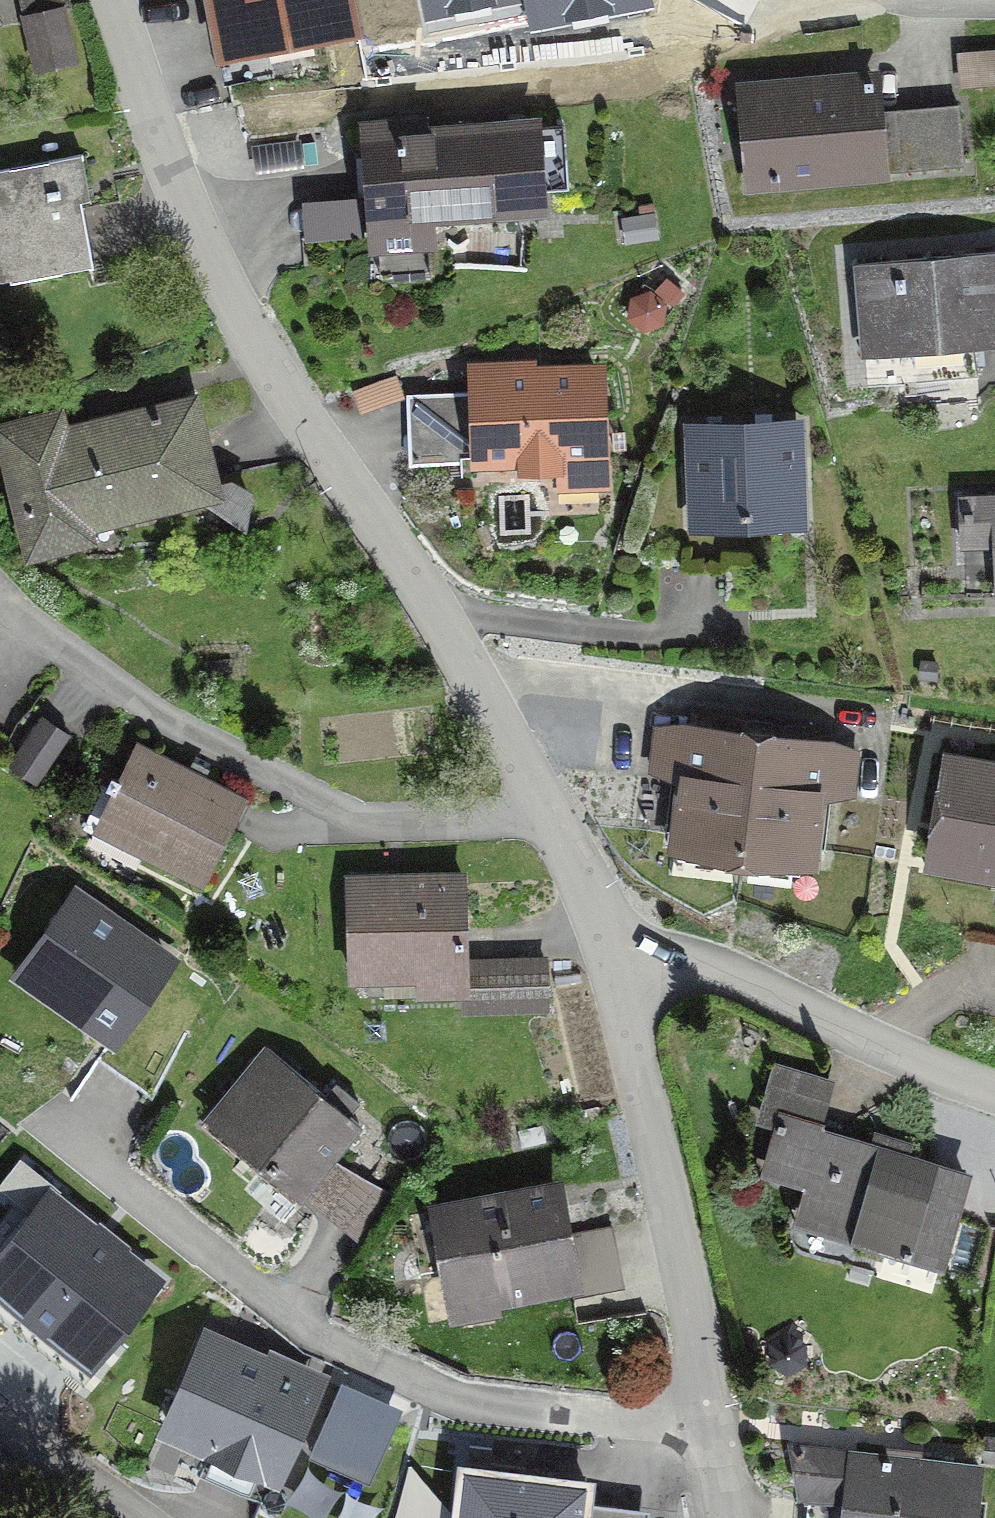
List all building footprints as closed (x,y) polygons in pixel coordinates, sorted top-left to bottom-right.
[(34,71),(69,63),(58,14),(65,12),(62,0),(18,0),(34,71)] [(216,49),(312,31),(314,40),(310,40),(310,44),(354,35),(347,0),(207,0),(216,49)] [(527,15),(524,0),(419,0),(426,36),(527,15)] [(527,15),(532,33),(654,6),(653,0),(524,0),(527,15)] [(959,58),(961,89),(994,86),(994,55),(959,58)] [(749,187),(879,175),(871,82),(740,94),(749,187)] [(900,173),(960,168),(955,108),(895,113),(900,173)] [(418,129),(365,133),(375,252),(424,249),(422,217),(536,209),(530,131),(418,139),(418,129)] [(90,270),(77,204),(74,205),(67,164),(80,162),(79,157),(0,172),(0,241),(8,286),(90,270)] [(994,348),(994,254),(854,266),(861,343),(968,334),(970,350),(994,348)] [(593,375),(474,380),(476,461),(519,460),(519,473),(554,472),(555,489),(596,487),(593,375)] [(78,527),(209,495),(188,407),(57,439),(52,422),(1,434),(30,552),(81,540),(78,527)] [(791,430),(691,433),(694,524),(794,520),(791,430)] [(958,499),(960,549),(993,547),(994,591),(994,498),(958,499)] [(65,737),(41,721),(8,768),(32,784),(65,737)] [(754,740),(686,732),(672,847),(740,855),(754,740)] [(822,749),(754,740),(740,855),(808,863),(822,749)] [(142,855),(200,885),(241,803),(132,748),(88,835),(139,861),(142,855)] [(946,763),(929,863),(994,874),(994,771),(946,763)] [(463,1012),(543,1010),(542,963),(463,967),(460,882),(345,886),(348,977),(417,975),(417,999),(462,997),(463,1012)] [(157,955),(70,896),(24,963),(111,1022),(157,955)] [(261,1167),(298,1197),(356,1127),(264,1050),(225,1097),(252,1119),(236,1138),(265,1163),(261,1167)] [(809,1230),(939,1268),(964,1185),(923,1173),(925,1166),(816,1134),(818,1127),(777,1115),(764,1160),(824,1178),(809,1230)] [(539,1128),(514,1133),(517,1149),(543,1144),(539,1128)] [(46,1181),(0,1239),(0,1298),(89,1368),(164,1274),(46,1181)] [(453,1306),(569,1284),(552,1191),(500,1199),(499,1201),(435,1214),(453,1306)] [(313,1386),(208,1342),(170,1432),(274,1476),(313,1386)] [(402,1405),(341,1379),(310,1451),(371,1477),(402,1405)] [(460,1517),(613,1517),(615,1507),(587,1504),(590,1482),(487,1470),(490,1447),(468,1445),(460,1517)] [(800,1497),(843,1501),(841,1517),(970,1517),(976,1471),(788,1448),(799,1497),(800,1497)]
